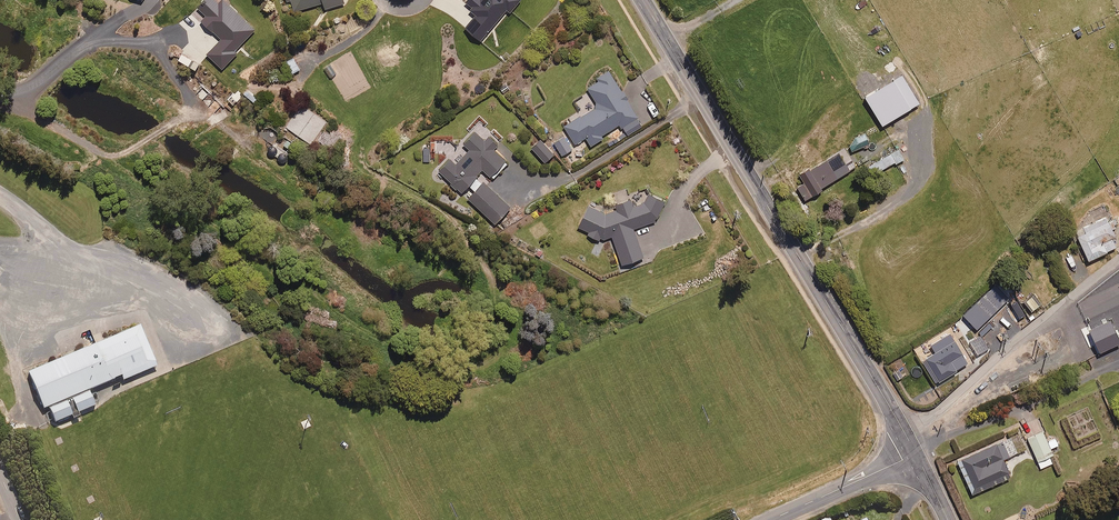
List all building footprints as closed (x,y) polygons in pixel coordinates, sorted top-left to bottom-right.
[(216,0),(205,0),(197,8),(207,17),(202,21),(223,40),(210,55),(222,66),(256,30),(224,0),(219,0),(218,2),(216,0)] [(288,2),(292,1),(295,11),(324,3),(326,9),(345,3),(344,0),(287,0),(288,2)] [(465,28),(481,41),(506,12),(510,16),(524,0),(523,0),(470,0),(467,4),(472,8),(470,11),(476,16),(465,28)] [(204,56),(187,47),(180,60),(197,69),(204,56)] [(299,70),(293,58),(276,65),(282,77),(299,70)] [(331,64),(324,69),(330,78),(337,74),(331,64)] [(638,118),(609,71),(597,78),(599,81),(587,88),(598,106),(564,127),(575,144),(586,138),(591,146),(603,139),(601,136),(619,125),(621,128),(638,118)] [(248,90),(244,94),(256,104),(259,100),(248,90)] [(920,101),(918,95),(905,100),(908,107),(920,101)] [(326,122),(301,106),(287,128),(311,144),(326,122)] [(463,193),(470,185),(475,190),(468,198),(496,224),(512,207),(478,175),(483,170),(493,179),(509,162),(476,131),(463,144),(470,151),(456,164),(450,159),(439,170),(463,193)] [(869,144),(864,135),(849,143),(853,151),(869,144)] [(572,149),(563,136),(553,142),(562,156),(572,149)] [(904,159),(898,149),(877,162),(881,170),(894,163),(895,165),(904,159)] [(832,172),(825,161),(800,176),(804,183),(797,187),(805,201),(822,190),(821,188),(851,171),(846,163),(832,172)] [(601,238),(605,240),(613,237),(622,265),(643,258),(633,229),(655,221),(665,203),(648,194),(643,204),(633,207),(630,201),(615,206),(616,210),(607,213),(589,205),(579,229),(589,233),(587,237),(599,242),(601,238)] [(1115,236),(1106,218),(1075,232),(1089,261),(1116,248),(1111,237),(1115,236)] [(1039,306),(1032,297),(1026,302),(1033,311),(1039,306)] [(1027,314),(1023,306),(1015,310),(1020,318),(1027,314)] [(1109,316),(1083,328),(1095,355),(1118,345),(1118,339),(1109,316)] [(157,364),(140,323),(27,370),(43,407),(47,405),(54,421),(71,414),(73,417),(80,414),(79,411),(95,404),(88,387),(120,374),(122,379),(157,364)] [(967,364),(953,342),(922,361),(936,384),(967,364)] [(20,412),(5,418),(7,425),(22,419),(20,412)] [(23,425),(9,431),(12,437),(26,431),(23,425)] [(1047,443),(1043,432),(1028,439),(1038,462),(1053,455),(1050,449),(1058,445),(1055,439),(1047,443)] [(1026,450),(1019,434),(957,461),(972,495),(1011,478),(1003,460),(1026,450)]
